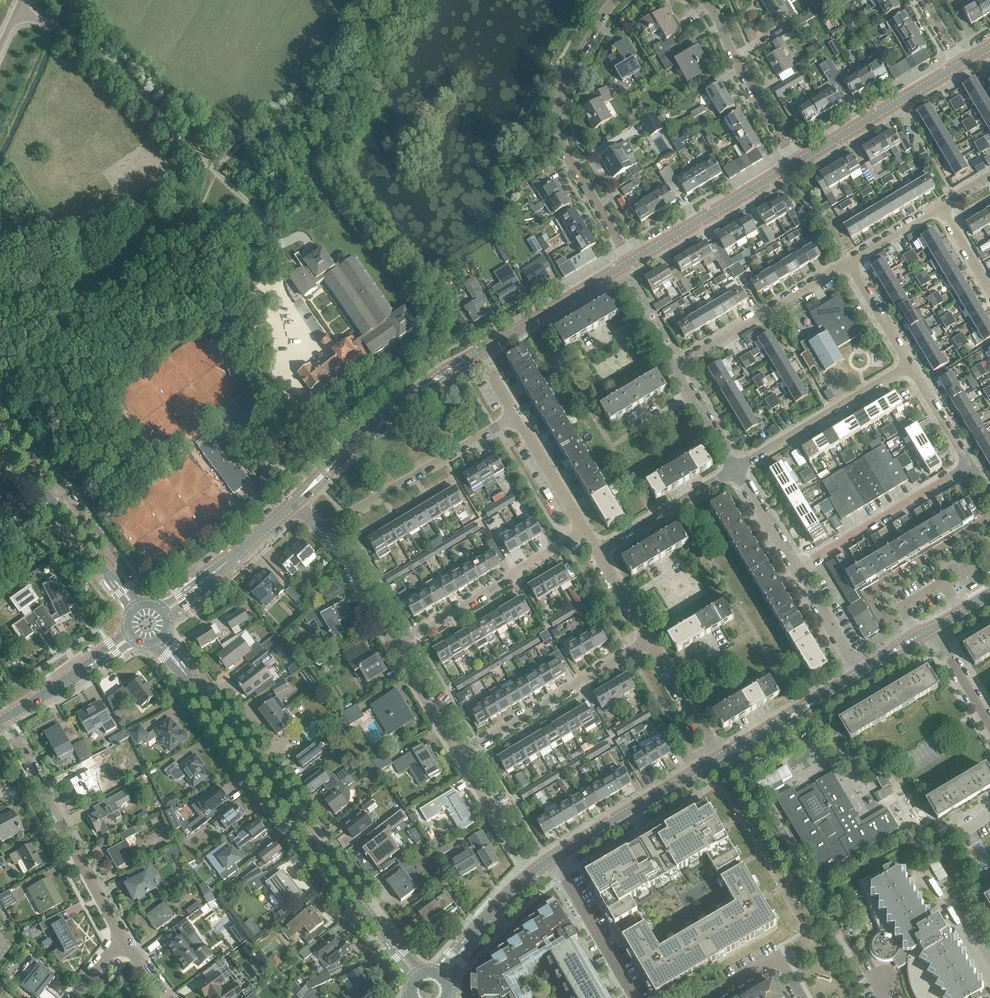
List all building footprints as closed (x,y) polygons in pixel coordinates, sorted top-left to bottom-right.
[(776,24),(790,15),(780,0),(762,0),(776,24)] [(895,0),(886,0),(878,5),(885,17),(900,8),(895,0)] [(983,18),(989,14),(989,3),(988,0),(980,0),(974,3),(983,18)] [(971,25),(983,18),(974,3),(962,10),(971,25)] [(865,16),(872,12),(869,7),(863,10),(865,12),(864,13),(865,16)] [(820,14),(826,24),(835,16),(831,8),(820,14)] [(652,34),(660,30),(666,40),(681,32),(671,16),(672,15),(670,11),(665,14),(662,10),(653,16),(652,14),(639,22),(644,31),(649,29),(652,34)] [(792,30),(816,16),(812,10),(788,24),(792,30)] [(860,19),(865,16),(864,13),(865,12),(863,10),(857,14),(860,19)] [(897,33),(912,24),(905,12),(898,16),(898,14),(894,17),(894,18),(890,21),(886,23),(893,35),(897,33)] [(897,33),(904,44),(919,36),(916,31),(918,30),(914,23),(912,24),(897,33)] [(904,44),(900,47),(907,59),(911,56),(912,56),(918,52),(924,63),(930,59),(924,49),(926,48),(919,36),(904,44)] [(875,47),(877,45),(877,44),(880,43),(876,37),(871,40),(875,47)] [(658,54),(675,44),(672,38),(654,48),(658,54)] [(794,75),(804,69),(800,63),(793,67),(788,57),(785,59),(780,50),(784,47),(779,38),(772,42),(777,51),(771,55),(772,55),(768,58),(771,63),(770,64),(777,76),(791,69),(794,75)] [(632,60),(633,59),(636,57),(626,40),(614,47),(617,52),(607,57),(622,81),(641,70),(640,70),(639,70),(635,64),(634,64),(632,60)] [(880,54),(883,52),(882,50),(883,49),(880,43),(877,44),(877,45),(875,47),(880,54)] [(687,81),(709,68),(696,46),(675,58),(669,49),(657,56),(666,71),(677,64),(687,81)] [(883,60),(888,57),(885,51),(883,52),(880,54),(883,60)] [(924,63),(918,52),(912,56),(918,66),(924,63)] [(876,82),(887,75),(876,55),(864,62),(867,67),(876,82)] [(918,66),(912,56),(911,56),(907,59),(906,59),(912,70),(918,66)] [(907,73),(912,70),(906,59),(900,63),(907,73)] [(901,77),(907,73),(900,63),(895,66),(901,77)] [(827,68),(829,71),(837,83),(843,93),(848,90),(852,96),(864,89),(855,75),(852,69),(840,77),(834,67),(834,68),(832,65),(827,68)] [(895,66),(889,70),(895,80),(901,77),(895,66)] [(864,89),(876,82),(867,67),(855,75),(864,89)] [(829,71),(824,74),(829,82),(817,89),(820,95),(821,95),(830,110),(842,103),(837,96),(843,93),(837,83),(829,71)] [(799,74),(794,77),(798,84),(803,81),(799,74)] [(794,77),(782,84),(786,91),(798,84),(794,77)] [(963,86),(969,97),(981,89),(975,79),(963,86)] [(727,95),(720,83),(706,91),(713,103),(727,95)] [(595,130),(612,119),(603,104),(613,99),(606,87),(595,94),(598,100),(583,109),(595,130)] [(969,97),(975,107),(987,100),(981,89),(969,97)] [(735,106),(727,95),(713,103),(720,115),(735,106)] [(809,102),(818,117),(830,110),(821,95),(820,95),(809,102)] [(957,104),(962,101),(959,96),(954,99),(957,104)] [(802,102),(795,106),(806,124),(818,117),(809,102),(806,97),(801,100),(802,102)] [(952,107),(957,104),(954,99),(949,102),(952,107)] [(975,107),(981,118),(989,113),(989,104),(987,100),(975,107)] [(960,109),(966,106),(962,101),(957,104),(960,109)] [(955,112),(960,109),(957,104),(952,107),(955,112)] [(699,115),(706,111),(703,106),(698,109),(699,112),(698,112),(699,115)] [(924,124),(936,116),(930,106),(918,113),(924,124)] [(693,119),(699,115),(698,112),(699,112),(698,109),(690,113),(693,119)] [(747,123),(739,111),(725,119),(732,131),(747,123)] [(653,135),(663,128),(654,113),(643,119),(646,124),(653,135)] [(988,128),(989,127),(989,113),(981,118),(988,128)] [(936,116),(924,124),(930,134),(942,127),(936,116)] [(972,124),(975,122),(972,116),(966,120),(969,124),(971,123),(972,124)] [(732,131),(739,143),(754,134),(747,123),(732,131)] [(967,133),(972,130),(969,124),(964,127),(967,133)] [(942,127),(930,134),(936,144),(949,137),(942,127)] [(896,136),(893,130),(883,137),(891,149),(896,159),(901,156),(895,147),(901,143),(906,151),(911,148),(902,133),(896,136)] [(743,157),(746,155),(751,152),(757,149),(761,146),(754,134),(739,143),(736,145),(743,157)] [(712,144),(715,143),(711,136),(706,139),(709,144),(711,143),(712,144)] [(885,153),(891,149),(883,137),(872,143),(883,161),(888,158),(885,153)] [(949,137),(936,144),(943,155),(955,148),(949,137)] [(982,146),(987,143),(984,137),(979,140),(982,146)] [(977,149),(982,146),(979,140),(973,143),(977,149)] [(626,142),(620,146),(627,157),(631,154),(633,153),(626,142)] [(718,148),(715,143),(712,144),(711,143),(709,144),(713,151),(718,148)] [(865,164),(864,165),(874,181),(880,178),(873,167),(883,161),(872,143),(862,149),(870,163),(866,166),(865,164)] [(985,151),(989,148),(987,143),(982,146),(985,151)] [(614,148),(601,156),(614,178),(628,169),(631,174),(633,177),(643,171),(639,163),(637,164),(631,154),(627,157),(620,146),(619,145),(616,147),(615,145),(614,146),(614,148)] [(980,154),(985,151),(982,146),(977,149),(980,154)] [(955,148),(943,155),(949,165),(961,158),(955,148)] [(763,159),(757,149),(751,152),(757,162),(763,159)] [(752,166),(757,162),(751,152),(746,155),(752,166)] [(715,159),(712,154),(699,162),(701,166),(710,181),(722,174),(714,160),(715,159)] [(746,169),(752,166),(746,155),(743,157),(740,158),(746,169)] [(874,181),(864,165),(859,167),(852,155),(841,161),(850,176),(861,170),(869,184),(874,181)] [(741,172),(746,169),(740,158),(734,162),(741,172)] [(955,176),(967,169),(961,158),(949,165),(955,176)] [(839,183),(850,176),(841,161),(830,168),(839,183)] [(895,169),(900,166),(897,161),(892,164),(895,169)] [(710,181),(701,166),(699,162),(687,169),(690,173),(698,188),(710,181)] [(735,175),(741,172),(734,162),(729,165),(735,175)] [(909,171),(914,168),(911,163),(906,165),(909,171)] [(729,165),(723,168),(730,179),(735,175),(729,165)] [(904,174),(909,171),(906,165),(901,168),(904,174)] [(677,191),(682,188),(687,195),(698,188),(690,173),(678,180),(669,166),(664,169),(677,191)] [(830,168),(815,177),(832,207),(837,203),(828,189),(839,183),(830,168)] [(672,194),(677,191),(664,169),(659,173),(667,187),(656,194),(664,208),(676,201),(672,194)] [(917,182),(924,195),(935,188),(925,172),(919,176),(921,180),(917,182)] [(541,199),(542,201),(543,201),(545,203),(548,202),(562,193),(555,181),(549,185),(543,175),(532,183),(537,192),(538,192),(541,198),(541,199)] [(889,183),(894,180),(891,175),(886,178),(889,183)] [(632,182),(632,183),(633,185),(635,185),(637,188),(640,186),(634,177),(630,180),(632,182)] [(884,186),(889,183),(886,178),(881,181),(884,186)] [(924,195),(917,182),(915,178),(910,181),(913,185),(906,189),(914,201),(924,195)] [(632,190),(637,188),(635,185),(633,185),(632,183),(621,189),(625,196),(633,191),(632,190)] [(868,195),(873,192),(870,187),(865,190),(868,195)] [(848,197),(853,194),(850,189),(845,192),(848,197)] [(906,189),(896,195),(903,207),(914,201),(906,189)] [(863,198),(868,195),(865,190),(860,193),(863,198)] [(652,216),(664,208),(656,194),(654,192),(642,199),(644,201),(652,216)] [(570,205),(562,193),(548,202),(555,214),(570,205)] [(793,210),(784,195),(768,205),(777,220),(787,214),(789,217),(790,217),(796,228),(804,223),(802,220),(799,222),(793,210)] [(893,213),(903,207),(896,195),(886,201),(893,213)] [(623,208),(628,206),(624,197),(619,199),(623,208)] [(630,206),(641,223),(652,216),(644,201),(642,199),(630,206)] [(847,208),(852,205),(849,199),(844,202),(847,208)] [(546,206),(545,203),(543,201),(542,201),(537,204),(539,207),(538,208),(540,210),(546,206)] [(886,201),(875,207),(882,219),(893,213),(886,201)] [(842,211),(847,208),(844,202),(839,206),(842,211)] [(534,213),(540,210),(538,208),(539,207),(537,204),(531,208),(534,213)] [(757,211),(765,224),(760,227),(770,243),(775,241),(766,226),(777,220),(768,205),(757,211)] [(872,226),(882,219),(875,207),(865,213),(872,226)] [(560,218),(556,220),(563,232),(567,230),(582,221),(574,209),(560,218)] [(854,220),(861,232),(872,226),(865,213),(862,210),(858,212),(860,216),(854,220)] [(983,229),(987,234),(989,232),(989,231),(987,226),(989,225),(989,216),(987,210),(976,217),(983,229)] [(861,232),(854,220),(852,216),(848,218),(850,222),(844,226),(851,238),(861,232)] [(770,243),(760,227),(756,230),(749,217),(738,223),(746,238),(757,232),(765,246),(770,243)] [(965,223),(973,235),(983,229),(976,217),(965,223)] [(582,221),(567,230),(574,242),(589,233),(582,221)] [(738,223),(727,230),(736,244),(746,238),(738,223)] [(779,224),(774,227),(780,236),(785,233),(779,224)] [(736,244),(727,230),(716,236),(725,251),(736,244)] [(800,236),(797,230),(792,233),(795,239),(800,236)] [(921,237),(928,248),(940,241),(933,230),(921,237)] [(580,254),(586,265),(597,258),(591,248),(596,245),(589,233),(574,242),(581,253),(580,254)] [(790,242),(795,239),(792,233),(787,237),(790,242)] [(541,246),(544,245),(543,244),(546,242),(542,237),(537,240),(541,246)] [(976,249),(980,256),(987,252),(989,250),(989,240),(976,249)] [(946,251),(940,241),(928,248),(934,258),(946,251)] [(544,252),(550,248),(546,242),(543,244),(544,245),(541,246),(544,252)] [(706,242),(695,248),(703,261),(713,254),(706,242)] [(774,251),(779,248),(776,243),(771,246),(774,251)] [(813,244),(802,251),(810,263),(820,257),(813,244)] [(769,254),(774,251),(771,246),(766,249),(769,254)] [(692,267),(703,261),(695,248),(685,255),(692,267)] [(799,269),(810,263),(802,251),(796,254),(793,249),(789,252),(790,253),(792,257),(799,269)] [(332,268),(319,250),(297,267),(300,271),(288,280),(303,299),(315,290),(313,288),(323,281),(364,335),(356,342),(352,337),(350,338),(350,337),(345,341),(332,351),(312,367),(310,365),(298,374),(303,380),(302,381),(305,384),(310,390),(322,381),(321,379),(341,364),(346,370),(366,356),(363,351),(367,348),(371,354),(397,337),(399,340),(418,327),(405,308),(396,315),(354,259),(350,262),(348,259),(346,257),(342,256),(339,256),(336,258),(334,261),(334,264),(335,266),(332,268)] [(911,258),(916,255),(913,250),(908,253),(911,258)] [(728,269),(733,266),(725,251),(720,254),(728,269)] [(751,258),(746,251),(741,254),(745,260),(750,257),(751,258)] [(934,258),(940,269),(952,261),(946,251),(934,258)] [(983,261),(989,257),(987,252),(980,256),(983,261)] [(906,261),(911,258),(908,253),(902,256),(906,261)] [(575,271),(586,265),(580,254),(569,261),(575,271)] [(723,272),(728,269),(720,254),(714,257),(723,272)] [(685,255),(674,261),(677,266),(673,268),(688,293),(693,290),(685,277),(695,272),(692,267),(685,255)] [(914,263),(919,260),(916,255),(911,258),(914,263)] [(522,270),(533,287),(549,277),(545,270),(550,267),(543,256),(536,261),(522,270)] [(748,267),(754,263),(751,258),(750,257),(745,260),(746,261),(745,261),(748,267)] [(789,275),(799,269),(792,257),(786,260),(784,257),(779,259),(782,263),(789,275)] [(887,258),(871,267),(877,278),(890,270),(886,264),(890,262),(887,258)] [(909,266),(914,263),(911,258),(906,261),(909,266)] [(768,263),(771,269),(779,281),(789,275),(782,263),(776,266),(772,260),(768,263)] [(564,264),(570,274),(575,271),(569,261),(564,264)] [(958,272),(952,261),(940,269),(944,275),(940,277),(942,281),(946,279),(958,272)] [(739,276),(745,273),(739,262),(733,266),(739,276)] [(503,305),(519,295),(514,286),(519,283),(508,264),(494,272),(503,287),(495,292),(499,298),(498,298),(499,300),(500,299),(503,305)] [(565,277),(570,274),(564,264),(558,267),(565,277)] [(669,282),(670,284),(674,282),(683,296),(688,293),(673,268),(669,271),(666,266),(655,272),(665,289),(663,285),(669,282)] [(734,279),(739,276),(733,266),(728,269),(734,279)] [(768,288),(779,281),(771,269),(761,275),(768,288)] [(896,281),(890,270),(877,278),(884,288),(896,281)] [(925,278),(929,276),(925,271),(920,274),(923,279),(925,278)] [(660,292),(665,289),(655,272),(644,279),(652,291),(658,287),(660,292)] [(952,290),(965,282),(958,272),(946,279),(952,290)] [(727,279),(724,274),(719,277),(722,282),(727,279)] [(918,282),(923,279),(920,274),(915,277),(918,282)] [(702,284),(711,279),(708,275),(700,280),(702,284)] [(757,294),(768,288),(761,275),(754,279),(752,276),(748,278),(757,294)] [(717,285),(722,282),(719,277),(714,280),(717,285)] [(473,278),(464,284),(475,301),(465,307),(469,314),(470,316),(470,315),(474,322),(488,314),(483,306),(488,303),(473,278)] [(900,279),(896,281),(884,288),(890,299),(902,291),(898,285),(902,283),(900,279)] [(921,287),(926,284),(923,279),(918,282),(921,287)] [(965,282),(952,290),(949,292),(955,302),(959,300),(971,293),(965,282)] [(729,294),(737,306),(747,300),(737,283),(732,286),(735,291),(729,294)] [(703,287),(698,289),(701,295),(706,292),(703,287)] [(693,293),(696,298),(701,295),(698,289),(693,293)] [(902,291),(890,299),(896,309),(908,302),(902,291)] [(936,300),(941,296),(938,291),(933,294),(936,300)] [(977,303),(971,293),(959,300),(962,306),(959,308),(961,313),(965,310),(977,303)] [(726,313),(737,306),(729,294),(719,300),(726,313)] [(931,304),(933,302),(936,300),(933,294),(927,298),(931,304)] [(593,330),(605,322),(621,313),(611,296),(604,300),(605,301),(601,304),(600,303),(583,313),(593,330)] [(657,311),(672,302),(669,296),(654,306),(657,311)] [(836,349),(862,334),(839,296),(810,313),(819,329),(823,326),(827,334),(818,339),(815,335),(800,344),(805,352),(801,355),(809,370),(814,367),(819,376),(844,361),(836,349)] [(939,305),(944,302),(941,296),(936,300),(939,305)] [(716,319),(726,313),(719,300),(717,297),(712,299),(715,303),(709,307),(716,319)] [(681,307),(686,304),(683,299),(678,302),(681,307)] [(912,299),(908,302),(896,309),(902,319),(915,312),(911,306),(915,304),(912,299)] [(665,316),(675,310),(681,307),(678,302),(662,311),(665,316)] [(716,319),(709,307),(706,303),(702,305),(705,309),(698,313),(705,325),(716,319)] [(971,321),(983,314),(977,303),(965,310),(971,321)] [(918,310),(915,312),(902,319),(909,330),(925,320),(918,310)] [(948,320),(953,317),(950,312),(945,315),(948,320)] [(593,330),(583,313),(566,323),(567,324),(562,327),(562,326),(554,330),(564,347),(593,330)] [(695,331),(705,325),(698,313),(688,319),(695,331)] [(989,324),(983,314),(971,321),(975,327),(971,329),(974,334),(977,331),(989,324)] [(695,331),(688,319),(686,315),(681,318),(683,322),(677,326),(684,338),(695,331)] [(944,325),(945,323),(945,322),(948,320),(945,315),(940,318),(944,325)] [(791,316),(786,319),(794,334),(800,331),(791,316)] [(951,326),(956,322),(953,317),(948,320),(951,326)] [(923,327),(927,325),(925,320),(909,330),(915,340),(927,333),(923,327)] [(989,324),(977,331),(984,342),(989,338),(989,325),(989,324)] [(931,331),(927,333),(915,340),(921,351),(933,343),(930,337),(933,335),(931,331)] [(770,333),(758,340),(764,350),(776,343),(770,333)] [(961,341),(966,338),(963,333),(957,336),(961,341)] [(324,346),(331,342),(326,334),(320,338),(319,342),(321,344),(324,346)] [(956,345),(958,344),(957,343),(961,341),(957,336),(952,339),(956,345)] [(964,346),(969,343),(966,338),(961,341),(964,346)] [(783,353),(776,343),(764,350),(770,361),(783,353)] [(933,343),(921,351),(927,361),(940,354),(933,343)] [(520,381),(523,387),(540,378),(533,366),(532,366),(529,362),(530,361),(523,349),(506,359),(514,372),(516,375),(520,381)] [(748,360),(753,357),(750,352),(745,355),(748,360)] [(949,362),(943,352),(940,354),(927,361),(934,372),(949,362)] [(773,373),(777,371),(789,364),(783,353),(770,361),(774,367),(770,369),(773,373)] [(743,363),(748,360),(745,355),(740,358),(743,363)] [(751,366),(756,362),(753,357),(748,360),(751,366)] [(746,369),(748,367),(751,366),(748,360),(743,363),(746,369)] [(727,373),(721,362),(708,370),(715,380),(727,373)] [(978,372),(984,369),(980,363),(975,366),(978,372)] [(777,371),(783,381),(795,374),(789,364),(777,371)] [(942,374),(944,378),(953,372),(951,369),(942,374)] [(981,377),(987,374),(984,369),(978,372),(979,373),(981,377)] [(955,371),(939,381),(945,391),(957,384),(954,379),(958,375),(955,371)] [(628,390),(638,406),(667,389),(657,372),(650,377),(650,378),(646,380),(646,379),(628,390)] [(334,389),(341,383),(333,373),(326,378),(334,389)] [(731,379),(727,373),(715,380),(721,390),(733,383),(737,381),(734,377),(731,379)] [(760,381),(766,378),(762,373),(757,376),(760,381)] [(801,384),(795,374),(783,381),(787,388),(783,390),(785,394),(789,392),(801,384)] [(755,384),(760,381),(757,376),(752,379),(755,384)] [(537,409),(540,416),(557,406),(540,378),(523,387),(527,393),(531,400),(533,403),(537,409)] [(764,386),(769,383),(766,378),(760,381),(764,386)] [(758,389),(760,388),(764,386),(760,381),(755,384),(758,389)] [(727,401),(739,393),(733,383),(721,390),(727,401)] [(795,403),(808,395),(801,384),(789,392),(795,403)] [(945,391),(952,402),(964,394),(957,384),(945,391)] [(824,393),(829,401),(834,398),(829,389),(824,393)] [(638,406),(628,390),(612,400),(612,401),(608,403),(607,402),(600,407),(610,423),(638,406)] [(745,404),(739,393),(727,401),(733,411),(745,404)] [(773,402),(778,399),(775,394),(770,397),(773,402)] [(900,418),(896,410),(902,406),(895,394),(884,400),(892,412),(891,412),(896,420),(900,418)] [(964,394),(952,402),(958,412),(970,405),(964,394)] [(768,405),(773,402),(770,397),(765,400),(768,405)] [(776,407),(781,404),(778,399),(773,402),(776,407)] [(891,412),(892,412),(884,400),(874,406),(881,418),(883,422),(888,420),(885,416),(891,412)] [(487,402),(482,405),(487,415),(492,412),(487,402)] [(771,410),(776,407),(773,402),(768,405),(771,410)] [(958,412),(964,422),(976,415),(973,409),(976,407),(974,403),(970,405),(958,412)] [(739,421),(752,414),(745,404),(733,411),(739,421)] [(557,444),(574,434),(557,406),(540,416),(544,422),(547,427),(548,428),(550,431),(553,437),(557,444)] [(864,412),(871,424),(881,418),(874,406),(864,412)] [(864,412),(853,418),(861,431),(871,424),(864,412)] [(976,415),(964,422),(970,433),(982,425),(979,419),(982,417),(980,413),(976,415)] [(756,421),(752,414),(739,421),(746,432),(762,423),(759,419),(756,421)] [(850,437),(861,431),(853,418),(843,425),(850,437)] [(890,432),(895,429),(891,423),(886,426),(890,432)] [(970,433),(976,443),(989,436),(985,430),(989,428),(986,423),(983,426),(982,425),(970,433)] [(833,431),(840,443),(850,437),(843,425),(833,431)] [(904,439),(907,437),(911,443),(923,436),(917,425),(901,435),(904,439)] [(884,435),(890,432),(886,426),(881,430),(884,435)] [(840,443),(833,431),(822,437),(829,449),(840,443)] [(574,434),(557,444),(561,450),(564,456),(566,459),(570,465),(574,472),(591,462),(574,434)] [(976,443),(983,453),(989,449),(989,435),(989,436),(976,443)] [(929,446),(923,436),(911,443),(907,445),(910,449),(913,447),(917,453),(929,446)] [(819,455),(822,459),(826,456),(824,453),(829,449),(822,437),(812,443),(819,455)] [(223,454),(211,438),(211,439),(199,448),(205,455),(204,456),(215,471),(216,470),(222,478),(228,486),(227,486),(234,495),(251,481),(235,460),(230,463),(228,460),(223,454)] [(809,461),(819,455),(812,443),(802,449),(809,461)] [(874,451),(896,487),(908,480),(901,470),(898,464),(895,459),(893,461),(883,445),(874,451)] [(151,458),(156,454),(150,446),(145,450),(151,458)] [(936,456),(929,446),(917,453),(923,464),(936,456)] [(233,447),(223,454),(228,460),(237,452),(233,447)] [(792,453),(800,467),(807,463),(798,449),(792,453)] [(885,494),(896,487),(874,451),(863,457),(885,494)] [(505,470),(496,456),(485,462),(494,477),(505,470)] [(936,456),(923,464),(918,467),(921,471),(926,468),(930,474),(942,467),(936,456)] [(875,500),(885,494),(863,457),(853,464),(875,500)] [(161,473),(168,467),(160,458),(153,463),(161,473)] [(907,466),(912,463),(908,458),(903,461),(907,466)] [(901,470),(907,466),(903,461),(898,464),(901,470)] [(485,462),(474,469),(483,483),(494,477),(485,462)] [(587,494),(591,500),(607,490),(591,462),(574,472),(578,478),(581,484),(583,488),(587,494)] [(781,464),(769,471),(776,482),(788,474),(781,464)] [(864,507),(875,500),(853,464),(842,470),(864,507)] [(656,500),(684,483),(674,466),(657,476),(658,477),(654,480),(653,479),(646,483),(656,500)] [(802,479),(813,473),(809,468),(799,474),(802,479)] [(474,494),(472,490),(483,483),(474,469),(463,476),(468,484),(464,486),(470,497),(474,494)] [(913,484),(920,480),(913,469),(906,474),(913,484)] [(826,470),(817,476),(819,479),(821,480),(829,475),(826,470)] [(853,513),(864,507),(842,470),(831,476),(853,513)] [(806,484),(816,478),(813,473),(802,479),(806,484)] [(794,484),(788,474),(776,482),(782,492),(794,484)] [(828,499),(832,504),(835,509),(841,520),(853,513),(831,476),(822,482),(831,497),(828,499)] [(794,484),(782,492),(788,502),(800,495),(794,484)] [(943,512),(940,514),(952,533),(979,517),(978,516),(978,517),(975,512),(976,512),(959,485),(935,499),(943,512)] [(453,508),(464,502),(455,487),(444,494),(453,508)] [(617,507),(607,490),(591,500),(608,528),(624,518),(620,511),(619,512),(616,508),(617,507)] [(515,501),(520,498),(517,492),(512,495),(515,501)] [(444,494),(433,500),(442,515),(453,508),(444,494)] [(510,504),(515,501),(512,495),(507,498),(510,504)] [(804,501),(800,495),(788,502),(794,512),(807,505),(810,503),(808,499),(804,501)] [(744,525),(736,513),(727,497),(710,507),(714,514),(715,513),(718,518),(717,518),(727,535),(744,525)] [(504,507),(510,504),(507,498),(501,502),(504,507)] [(821,510),(832,504),(828,499),(818,505),(821,510)] [(433,500),(422,507),(431,521),(442,515),(433,500)] [(499,510),(504,507),(501,502),(496,505),(499,510)] [(930,502),(922,507),(941,539),(952,533),(940,514),(938,515),(930,502)] [(825,515),(835,509),(832,504),(821,510),(825,515)] [(493,514),(499,510),(496,505),(490,508),(493,514)] [(807,505),(794,512),(801,523),(813,515),(816,513),(814,509),(810,511),(807,505)] [(422,507),(411,513),(420,528),(431,521),(422,507)] [(919,526),(930,546),(941,539),(922,507),(914,512),(920,522),(921,521),(923,524),(919,526)] [(488,517),(493,514),(490,508),(485,511),(488,517)] [(411,513),(400,520),(409,534),(420,528),(411,513)] [(819,525),(813,515),(801,523),(807,533),(819,525)] [(836,530),(842,526),(836,515),(829,519),(836,530)] [(919,552),(930,546),(919,526),(915,529),(913,526),(915,525),(908,515),(900,520),(919,552)] [(542,534),(533,519),(522,526),(531,540),(542,534)] [(409,534),(400,520),(390,526),(398,541),(405,537),(407,540),(411,538),(409,534)] [(901,537),(897,539),(908,559),(919,552),(900,520),(892,525),(898,535),(900,534),(901,537)] [(474,532),(480,529),(477,523),(471,526),(474,532)] [(809,540),(811,539),(816,547),(823,543),(820,539),(828,534),(822,524),(819,525),(807,533),(805,534),(809,540)] [(660,559),(672,552),(688,542),(678,525),(671,530),(672,531),(668,533),(667,532),(650,542),(660,559)] [(744,563),(760,553),(744,525),(727,535),(744,563)] [(387,547),(398,541),(390,526),(379,533),(387,547)] [(469,535),(474,532),(471,526),(465,530),(469,535)] [(522,526),(512,532),(520,547),(531,540),(522,526)] [(879,533),(898,565),(908,559),(897,539),(895,541),(887,528),(879,533)] [(463,539),(469,535),(465,530),(460,533),(463,539)] [(501,539),(509,553),(520,547),(512,532),(501,539)] [(375,561),(390,552),(387,547),(379,533),(374,536),(373,534),(364,539),(370,549),(372,547),(376,554),(372,556),(375,561)] [(458,542),(463,539),(460,533),(454,536),(458,542)] [(887,572),(898,565),(879,533),(870,538),(878,551),(876,552),(887,572)] [(452,545),(458,542),(454,536),(449,539),(452,545)] [(440,537),(430,543),(433,548),(443,542),(440,537)] [(447,548),(452,545),(449,539),(443,543),(447,548)] [(487,554),(482,557),(490,571),(501,565),(496,555),(500,553),(492,540),(486,543),(489,548),(485,550),(487,554)] [(316,555),(302,541),(301,542),(301,541),(297,545),(297,546),(291,551),(288,549),(287,550),(287,549),(282,553),(283,554),(277,560),(292,576),(293,577),(299,572),(297,570),(298,570),(297,569),(302,564),(305,567),(316,555)] [(876,578),(887,572),(876,552),(873,554),(866,541),(857,546),(876,578)] [(660,559),(650,542),(633,553),(634,554),(629,556),(629,555),(621,559),(631,576),(660,559)] [(442,552),(447,548),(443,543),(438,546),(442,552)] [(436,555),(442,552),(438,546),(432,549),(436,555)] [(855,565),(854,565),(866,584),(876,578),(857,546),(849,551),(857,563),(855,565)] [(431,558),(436,555),(432,549),(427,552),(431,558)] [(989,572),(989,566),(989,565),(989,551),(982,556),(986,563),(980,567),(985,575),(989,572)] [(421,555),(425,561),(431,558),(427,552),(421,555)] [(761,591),(777,581),(760,553),(744,563),(761,591)] [(854,591),(866,584),(854,565),(850,563),(844,553),(835,559),(842,570),(846,577),(850,584),(854,591)] [(420,565),(425,561),(421,555),(416,559),(420,565)] [(480,578),(490,571),(482,557),(471,563),(480,578)] [(414,568),(420,565),(416,559),(411,562),(414,568)] [(826,564),(833,576),(842,570),(835,559),(826,564)] [(409,571),(414,568),(411,562),(405,565),(409,571)] [(469,584),(480,578),(471,563),(460,570),(469,584)] [(403,574),(409,571),(405,565),(400,568),(403,574)] [(570,581),(562,566),(551,573),(559,587),(570,581)] [(398,578),(403,574),(400,568),(394,572),(398,578)] [(261,603),(272,592),(277,597),(285,590),(266,570),(254,582),(253,581),(246,587),(247,588),(245,590),(248,594),(251,592),(261,603)] [(458,591),(469,584),(460,570),(449,576),(458,591)] [(846,577),(842,570),(833,576),(837,583),(846,577)] [(388,584),(398,578),(394,572),(384,578),(388,584)] [(559,587),(551,573),(540,579),(548,594),(559,587)] [(66,594),(54,575),(48,579),(50,583),(46,586),(47,589),(53,603),(52,604),(51,603),(51,604),(58,619),(59,619),(58,617),(68,610),(70,614),(68,609),(69,609),(72,607),(64,595),(66,594)] [(447,598),(458,591),(449,576),(438,583),(447,598)] [(850,584),(846,577),(837,583),(841,590),(850,584)] [(447,598),(438,583),(435,578),(424,585),(427,590),(436,604),(447,598)] [(548,594),(540,579),(529,586),(538,600),(548,594)] [(777,620),(794,610),(777,581),(761,591),(777,620)] [(328,598),(341,591),(333,583),(322,592),(328,598)] [(854,591),(850,584),(841,590),(845,596),(854,591)] [(299,606),(304,601),(291,587),(286,592),(299,606)] [(572,587),(568,589),(577,602),(581,600),(572,587)] [(43,635),(56,625),(42,606),(32,613),(28,607),(38,600),(30,588),(13,600),(21,612),(24,617),(25,618),(14,625),(18,631),(19,630),(25,639),(35,632),(34,631),(38,628),(43,635)] [(427,590),(416,596),(425,611),(436,604),(427,590)] [(414,617),(425,611),(416,596),(405,603),(414,617)] [(521,597),(510,604),(519,618),(530,612),(521,597)] [(861,600),(847,609),(856,624),(870,615),(861,600)] [(304,616),(308,623),(314,619),(328,643),(345,633),(339,622),(353,614),(345,601),(321,615),(316,607),(311,611),(304,616)] [(581,610),(586,607),(583,601),(577,605),(581,610)] [(717,606),(717,607),(713,610),(713,609),(696,619),(706,635),(734,618),(724,602),(717,606)] [(508,625),(519,618),(510,604),(499,610),(508,625)] [(576,613),(581,610),(577,605),(572,608),(576,613)] [(570,617),(575,613),(576,613),(572,608),(567,611),(570,617)] [(242,631),(239,626),(250,619),(244,610),(226,620),(232,630),(233,629),(236,635),(242,631)] [(497,631),(508,625),(499,610),(488,617),(497,631)] [(794,648),(811,638),(794,610),(777,620),(794,648)] [(565,620),(570,617),(567,611),(561,614),(565,620)] [(559,623),(565,620),(561,614),(556,617),(559,623)] [(856,624),(865,639),(879,631),(870,615),(856,624)] [(488,617),(477,623),(486,638),(489,643),(489,644),(494,641),(495,639),(495,638),(495,637),(493,633),(497,631),(488,617)] [(553,626),(559,623),(556,617),(550,621),(553,626)] [(673,647),(677,653),(706,635),(696,619),(679,629),(679,630),(675,633),(674,631),(667,636),(673,647)] [(489,643),(486,638),(477,623),(466,630),(475,644),(478,649),(489,643)] [(211,627),(210,626),(194,636),(201,649),(218,639),(214,633),(217,631),(214,625),(211,627)] [(607,642),(598,628),(588,634),(596,649),(607,642)] [(256,643),(246,630),(221,645),(224,650),(217,656),(220,660),(219,660),(221,662),(221,661),(227,669),(234,664),(234,663),(240,659),(244,656),(249,663),(265,651),(279,640),(276,635),(261,646),(258,641),(256,643)] [(466,630),(455,636),(464,651),(475,644),(466,630)] [(540,634),(544,641),(551,637),(547,630),(540,634)] [(982,637),(981,636),(975,639),(976,641),(964,648),(974,665),(976,664),(975,663),(979,660),(980,662),(989,656),(989,633),(982,637)] [(596,649),(588,634),(577,641),(585,655),(596,649)] [(453,657),(464,651),(455,636),(444,643),(453,657)] [(534,645),(540,641),(537,636),(531,639),(534,645)] [(828,666),(820,654),(811,638),(794,648),(798,654),(799,654),(802,658),(801,659),(811,676),(816,673),(828,666)] [(529,648),(534,645),(531,639),(526,642),(529,648)] [(585,655),(577,641),(566,647),(574,662),(585,655)] [(524,651),(529,648),(526,642),(520,646),(524,651)] [(367,682),(386,671),(381,663),(380,663),(378,659),(380,658),(377,652),(371,656),(363,643),(344,654),(355,672),(354,673),(359,680),(364,676),(367,682)] [(442,664),(453,657),(444,643),(433,649),(442,664)] [(495,653),(498,659),(504,655),(509,652),(508,650),(506,646),(495,653)] [(518,654),(524,651),(520,646),(515,649),(518,654)] [(513,658),(518,654),(515,649),(509,652),(513,658)] [(549,656),(543,659),(547,666),(555,680),(566,674),(560,663),(565,661),(558,650),(554,653),(549,656)] [(271,677),(263,666),(272,660),(265,651),(249,663),(254,669),(253,670),(248,675),(248,674),(237,682),(240,686),(241,688),(247,695),(255,690),(254,689),(260,685),(261,685),(271,677)] [(507,661),(512,658),(513,658),(509,652),(504,655),(507,661)] [(502,664),(507,661),(504,655),(498,659),(502,664)] [(496,667),(502,664),(498,659),(493,662),(496,667)] [(491,671),(496,667),(493,662),(487,665),(491,671)] [(307,667),(310,672),(316,668),(313,663),(307,667)] [(485,674),(491,671),(487,665),(482,668),(485,674)] [(545,687),(555,680),(547,666),(536,672),(545,687)] [(480,677),(485,674),(482,668),(477,672),(480,677)] [(910,681),(899,687),(898,687),(909,704),(908,703),(913,700),(914,701),(932,690),(931,689),(936,686),(937,688),(938,687),(927,670),(916,677),(915,675),(909,679),(910,681)] [(474,681),(480,677),(477,672),(471,675),(474,681)] [(534,693),(545,687),(536,672),(525,679),(534,693)] [(615,681),(624,695),(635,689),(626,674),(615,681)] [(469,684),(474,681),(471,675),(466,678),(469,684)] [(122,687),(106,699),(112,710),(119,704),(123,701),(122,700),(131,694),(141,706),(147,702),(147,703),(149,701),(149,700),(153,697),(154,696),(150,690),(149,689),(149,688),(146,684),(145,684),(140,677),(134,681),(126,687),(124,689),(122,687)] [(463,687),(469,684),(466,678),(460,682),(463,687)] [(751,712),(764,705),(767,703),(771,700),(775,698),(780,695),(770,678),(762,682),(763,683),(759,686),(758,685),(741,695),(751,712)] [(525,679),(514,685),(523,700),(534,693),(525,679)] [(275,695),(288,688),(284,681),(271,688),(275,695)] [(627,701),(624,696),(624,695),(615,681),(604,687),(613,702),(619,699),(622,704),(627,701)] [(458,690),(463,687),(460,682),(454,685),(458,690)] [(512,706),(523,700),(514,685),(503,692),(512,706)] [(470,687),(456,695),(461,704),(465,702),(466,697),(474,692),(470,687)] [(593,694),(602,709),(613,702),(604,687),(593,694)] [(869,705),(880,722),(879,720),(884,717),(885,719),(903,708),(902,706),(907,703),(908,705),(909,704),(898,687),(887,694),(886,693),(880,696),(881,698),(869,705)] [(414,718),(399,692),(369,710),(384,736),(414,718)] [(501,713),(512,706),(503,692),(492,698),(501,713)] [(736,721),(751,712),(741,695),(724,705),(725,706),(721,709),(720,708),(713,712),(723,729),(736,721)] [(268,723),(282,712),(286,709),(277,697),(273,700),(272,700),(259,710),(268,723)] [(490,719),(501,713),(492,698),(481,705),(490,719)] [(253,700),(244,704),(247,710),(255,706),(253,700)] [(102,703),(78,715),(88,734),(103,726),(107,733),(117,728),(112,718),(110,719),(102,703)] [(347,723),(363,714),(357,705),(342,714),(347,723)] [(485,722),(490,719),(481,705),(477,708),(475,706),(469,709),(474,718),(472,720),(477,729),(486,724),(485,722)] [(575,712),(583,726),(583,727),(585,730),(595,724),(596,726),(601,722),(593,708),(588,711),(585,705),(575,712)] [(878,720),(879,722),(880,722),(869,705),(858,711),(857,710),(851,714),(852,715),(840,722),(851,739),(852,739),(851,737),(855,734),(856,736),(874,725),(873,723),(878,720)] [(291,724),(296,721),(286,709),(282,712),(268,723),(278,735),(291,725),(291,724)] [(646,719),(651,716),(648,710),(643,714),(646,719)] [(575,712),(564,718),(572,733),(578,729),(580,733),(585,730),(583,727),(583,726),(575,712)] [(641,723),(646,719),(643,714),(637,717),(641,723)] [(635,726),(640,723),(641,723),(637,717),(632,720),(635,726)] [(553,725),(561,740),(572,733),(564,718),(553,725)] [(180,732),(179,730),(175,726),(170,719),(148,736),(140,725),(129,734),(138,745),(145,740),(147,743),(154,738),(159,738),(158,742),(160,745),(164,745),(165,745),(170,751),(186,738),(187,735),(184,732),(181,731),(180,732)] [(629,729),(635,726),(632,720),(626,724),(629,729)] [(311,743),(323,735),(325,733),(318,722),(303,733),(311,743)] [(65,755),(74,750),(81,763),(92,757),(83,740),(70,747),(58,724),(43,732),(43,733),(44,732),(51,744),(50,745),(57,759),(59,758),(60,760),(66,757),(65,755)] [(624,733),(629,729),(626,724),(620,727),(624,733)] [(561,740),(553,725),(542,731),(550,746),(556,743),(558,746),(563,743),(561,740)] [(634,729),(637,734),(644,730),(641,725),(634,729)] [(618,736),(624,733),(620,727),(615,730),(618,736)] [(122,731),(108,739),(112,746),(126,738),(122,731)] [(542,731),(531,738),(539,753),(550,746),(542,731)] [(329,744),(323,735),(311,743),(313,747),(296,759),(304,770),(324,755),(320,750),(329,744)] [(528,759),(539,753),(531,738),(520,745),(528,759)] [(673,752),(664,738),(653,744),(662,759),(673,752)] [(605,751),(610,747),(607,742),(602,745),(605,751)] [(419,786),(444,772),(428,744),(414,753),(413,751),(395,761),(396,762),(402,772),(399,774),(409,769),(412,767),(422,784),(419,786)] [(662,759),(653,744),(642,751),(651,765),(662,759)] [(528,759),(520,745),(509,751),(518,766),(524,762),(527,765),(531,763),(529,759),(528,759)] [(599,754),(605,751),(602,745),(596,748),(599,754)] [(623,754),(635,773),(639,771),(640,772),(651,765),(642,751),(639,745),(628,751),(625,745),(623,746),(620,748),(623,754)] [(594,757),(599,754),(596,748),(591,752),(594,757)] [(516,772),(520,769),(518,766),(509,751),(498,758),(507,772),(513,768),(516,772)] [(589,761),(594,757),(591,752),(585,755),(589,761)] [(97,754),(92,757),(81,763),(74,766),(74,767),(80,764),(86,775),(80,778),(78,776),(69,781),(79,799),(85,795),(86,797),(101,789),(94,778),(108,770),(108,769),(106,770),(97,754)] [(387,755),(387,754),(373,762),(376,767),(379,772),(392,764),(387,755)] [(583,764),(589,761),(585,755),(580,759),(583,764)] [(193,787),(207,777),(199,765),(201,764),(195,756),(180,767),(176,762),(164,771),(169,777),(171,776),(174,781),(179,781),(186,777),(193,787)] [(578,767),(583,764),(580,759),(574,762),(578,767)] [(370,771),(376,767),(373,762),(367,766),(370,771)] [(572,771),(578,767),(574,762),(569,765),(572,771)] [(567,774),(572,771),(569,765),(564,769),(567,774)] [(985,793),(984,791),(989,787),(989,775),(985,767),(984,768),(985,769),(981,772),(980,770),(962,781),(963,783),(957,786),(956,784),(966,801),(978,795),(979,796),(985,793)] [(336,777),(340,782),(349,776),(344,769),(334,777),(333,776),(327,774),(326,775),(322,770),(311,778),(311,779),(304,784),(307,788),(306,788),(309,793),(310,792),(311,793),(323,784),(324,786),(336,777)] [(562,778),(567,774),(564,769),(558,772),(562,778)] [(632,784),(623,769),(612,775),(621,790),(632,784)] [(522,788),(529,784),(523,772),(516,775),(522,788)] [(556,781),(562,778),(558,772),(553,775),(556,781)] [(815,863),(825,880),(824,880),(825,881),(842,870),(841,870),(837,863),(840,861),(841,862),(849,857),(850,858),(850,857),(873,843),(874,843),(874,842),(898,828),(898,829),(899,829),(889,812),(886,808),(861,822),(853,809),(852,809),(831,774),(832,773),(831,773),(816,782),(816,783),(811,785),(812,787),(809,789),(808,787),(799,793),(800,794),(797,796),(792,788),(793,788),(776,798),(805,846),(804,846),(805,847),(805,846),(812,858),(815,863)] [(551,784),(556,781),(553,775),(547,779),(551,784)] [(610,797),(621,790),(612,775),(601,782),(610,797)] [(882,789),(888,786),(888,785),(882,775),(876,779),(882,789)] [(342,790),(332,798),(331,797),(330,797),(331,798),(326,802),(329,806),(330,806),(336,813),(335,814),(348,805),(347,803),(349,802),(350,789),(348,786),(354,782),(349,776),(340,782),(345,788),(342,790)] [(229,793),(242,785),(237,779),(225,787),(229,793)] [(545,788),(551,784),(547,779),(542,782),(545,788)] [(540,791),(545,788),(542,782),(537,785),(540,791)] [(599,803),(610,797),(601,782),(590,789),(599,803)] [(937,819),(948,812),(949,812),(950,813),(956,810),(955,808),(966,801),(956,784),(957,786),(952,789),(951,788),(933,798),(934,800),(929,803),(928,801),(927,802),(937,819)] [(535,794),(540,791),(537,785),(531,789),(535,794)] [(893,794),(889,786),(888,786),(882,789),(879,792),(883,800),(893,794)] [(180,825),(181,827),(187,838),(193,833),(213,818),(210,813),(228,799),(219,787),(193,807),(201,818),(190,826),(186,821),(180,825)] [(529,798),(535,794),(531,789),(526,792),(529,798)] [(588,810),(599,803),(590,789),(580,795),(588,810)] [(440,797),(440,798),(420,810),(427,821),(435,817),(434,816),(434,817),(433,814),(446,807),(447,809),(451,815),(457,811),(460,817),(454,821),(461,831),(474,823),(470,817),(454,790),(444,796),(443,795),(440,797)] [(131,802),(125,791),(114,796),(114,797),(103,803),(97,806),(100,812),(97,814),(96,813),(88,817),(96,832),(100,830),(102,835),(111,830),(109,826),(112,824),(113,825),(122,820),(115,808),(119,805),(121,808),(131,802)] [(524,801),(529,798),(526,792),(521,796),(524,801)] [(577,816),(588,810),(580,795),(569,802),(577,816)] [(375,804),(371,798),(361,806),(365,811),(368,809),(375,804)] [(167,799),(163,802),(166,809),(173,805),(171,801),(167,799)] [(566,823),(577,816),(569,802),(558,808),(566,823)] [(375,804),(368,809),(370,813),(378,807),(375,804)] [(706,804),(585,875),(656,995),(776,924),(706,804)] [(212,822),(216,828),(222,824),(226,830),(231,826),(232,827),(236,823),(236,822),(244,816),(243,814),(245,813),(239,806),(238,807),(236,805),(225,814),(224,813),(212,822)] [(172,807),(162,812),(172,832),(181,827),(172,807)] [(555,829),(566,823),(558,808),(547,815),(555,829)] [(12,810),(0,817),(0,839),(1,842),(23,830),(12,810)] [(366,846),(362,850),(365,853),(365,854),(366,853),(367,854),(365,855),(366,857),(367,856),(370,854),(378,865),(389,857),(390,858),(390,859),(392,858),(391,857),(399,851),(399,852),(400,851),(397,847),(390,839),(394,836),(393,834),(392,835),(391,834),(392,833),(390,832),(404,821),(404,822),(408,819),(401,810),(388,819),(389,820),(376,829),(381,836),(378,838),(377,838),(372,842),(369,845),(367,847),(366,846)] [(363,812),(344,827),(353,839),(372,824),(363,812)] [(545,836),(555,829),(547,815),(536,821),(545,836)] [(247,827),(247,828),(246,829),(250,834),(241,841),(239,838),(234,841),(240,850),(266,830),(258,820),(251,825),(250,824),(247,827)] [(820,826),(827,839),(835,834),(827,822),(820,826)] [(125,840),(136,834),(141,831),(138,825),(119,835),(122,842),(106,851),(116,868),(135,858),(125,840)] [(468,849),(450,860),(460,877),(478,866),(479,866),(477,862),(482,859),(488,869),(499,863),(489,847),(491,846),(482,831),(469,839),(473,846),(468,849)] [(194,861),(186,846),(183,840),(178,843),(188,864),(194,861)] [(275,842),(264,851),(258,855),(263,862),(259,865),(261,868),(265,865),(266,865),(283,852),(275,842)] [(41,864),(31,844),(9,856),(14,864),(17,862),(23,874),(41,864)] [(222,873),(219,875),(224,881),(239,869),(236,866),(238,869),(235,871),(232,866),(241,860),(233,849),(231,850),(227,844),(218,850),(219,852),(216,854),(215,852),(208,857),(215,866),(216,865),(222,873)] [(450,850),(447,845),(433,853),(436,858),(450,850)] [(178,852),(176,848),(166,853),(168,857),(178,852)] [(424,884),(406,861),(411,858),(407,853),(398,859),(401,863),(383,877),(387,883),(387,882),(401,901),(401,902),(418,889),(424,884)] [(939,861),(931,866),(940,881),(948,876),(939,861)] [(135,879),(124,885),(133,900),(138,897),(138,898),(146,894),(146,893),(154,889),(147,876),(154,873),(149,863),(131,873),(135,879)] [(907,975),(908,978),(908,981),(909,984),(910,986),(911,989),(912,992),(913,994),(914,997),(915,997),(981,997),(979,994),(982,993),(946,932),(938,918),(929,923),(897,869),(894,871),(891,866),(883,871),(884,873),(881,874),(880,873),(859,881),(880,934),(879,935),(878,935),(877,936),(876,937),(875,938),(874,940),(873,941),(873,942),(872,944),(872,945),(872,947),(872,948),(872,949),(872,951),(873,952),(874,954),(874,955),(875,956),(876,957),(877,958),(879,959),(880,960),(881,960),(883,961),(884,961),(886,961),(887,961),(889,961),(890,960),(891,960),(893,959),(894,958),(895,958),(896,957),(897,955),(907,963),(907,969),(907,971),(907,975)] [(251,880),(263,873),(258,867),(247,876),(251,880)] [(272,890),(280,901),(279,901),(278,904),(279,906),(281,908),(284,908),(285,907),(285,908),(302,895),(288,876),(287,877),(283,872),(270,882),(263,874),(243,885),(246,891),(258,885),(264,894),(267,892),(268,893),(272,890)] [(54,888),(49,878),(27,889),(41,914),(62,903),(56,892),(55,893),(53,889),(54,888)] [(15,902),(9,890),(0,895),(0,901),(4,908),(15,902)] [(419,914),(431,929),(440,922),(439,921),(444,917),(441,914),(444,911),(448,916),(458,909),(446,893),(437,900),(432,894),(425,899),(430,906),(419,914)] [(575,941),(578,939),(557,905),(553,898),(492,958),(471,980),(472,997),(608,997),(575,941)] [(189,916),(202,907),(198,901),(186,910),(189,916)] [(175,916),(164,902),(145,916),(156,930),(175,916)] [(308,944),(318,936),(314,931),(324,924),(311,907),(281,930),(289,940),(305,928),(309,934),(303,938),(308,944)] [(59,963),(77,948),(74,942),(81,939),(70,918),(63,922),(62,920),(55,924),(52,917),(38,924),(38,925),(39,924),(43,931),(42,931),(42,932),(50,927),(61,946),(52,953),(59,963)] [(186,939),(195,933),(185,919),(171,929),(178,938),(167,946),(168,947),(167,948),(169,951),(170,950),(171,952),(170,952),(172,955),(173,954),(178,961),(177,962),(179,964),(180,964),(181,965),(180,966),(182,969),(183,968),(184,969),(195,961),(198,966),(211,957),(204,947),(199,951),(196,953),(186,939)] [(250,920),(245,923),(253,934),(257,931),(250,920)] [(239,924),(231,927),(237,942),(245,939),(239,924)] [(28,930),(21,934),(25,940),(31,937),(28,930)] [(227,936),(232,942),(236,938),(231,932),(227,936)] [(315,952),(321,961),(325,958),(324,957),(340,945),(336,940),(334,936),(319,948),(315,942),(300,954),(305,960),(315,952)] [(10,946),(0,937),(0,958),(10,946)] [(51,937),(41,941),(44,947),(53,943),(51,937)] [(324,957),(325,958),(321,961),(320,962),(326,969),(328,973),(344,965),(341,959),(341,958),(351,951),(344,942),(340,945),(324,957)] [(276,953),(268,958),(275,969),(283,963),(276,953)] [(54,977),(53,977),(57,972),(49,965),(47,968),(32,956),(25,965),(26,966),(22,971),(28,976),(20,985),(36,997),(37,997),(54,977)] [(241,986),(221,959),(211,966),(216,973),(197,987),(204,997),(209,994),(211,997),(232,997),(241,992),(245,997),(246,997),(245,996),(251,992),(247,987),(241,991),(239,988),(241,986)] [(363,975),(367,973),(362,966),(347,976),(354,988),(349,992),(351,995),(347,997),(365,997),(374,992),(373,990),(375,988),(376,987),(371,980),(368,982),(363,975)] [(310,990),(331,980),(328,973),(306,982),(310,990)] [(773,982),(752,995),(750,992),(740,997),(782,997),(773,982)]
